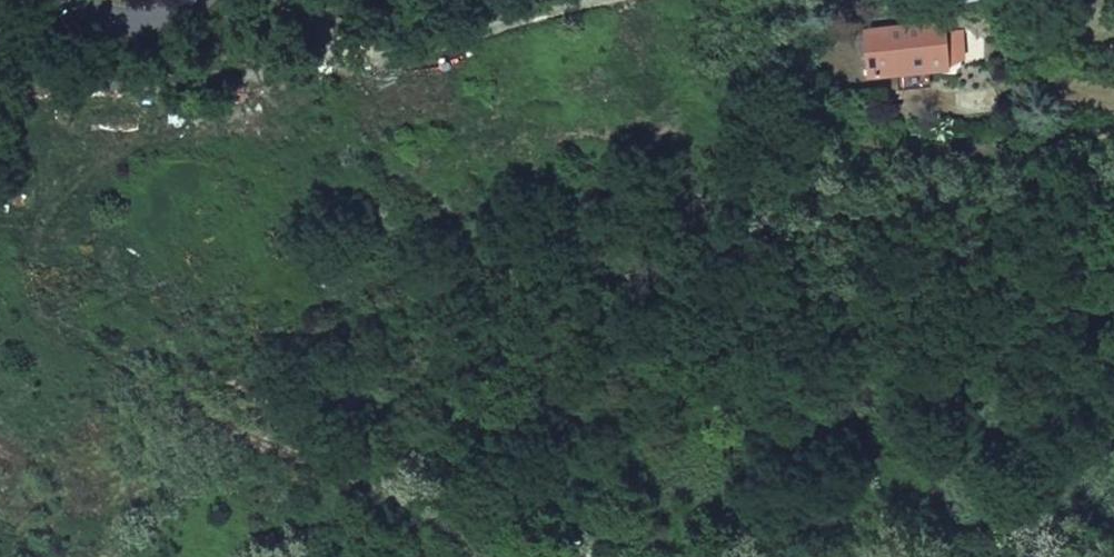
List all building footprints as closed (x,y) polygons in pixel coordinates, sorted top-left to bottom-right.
[(949,19),(865,28),(870,81),(954,72),(949,19)]
